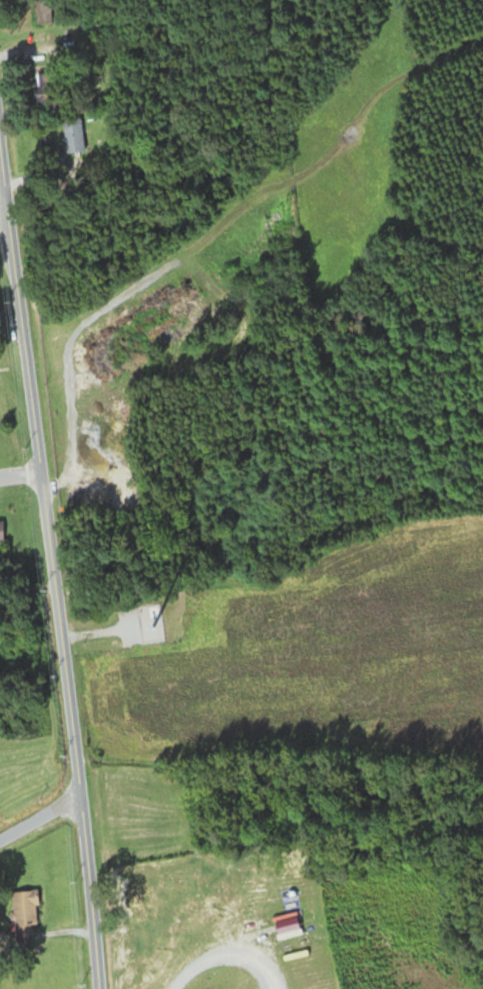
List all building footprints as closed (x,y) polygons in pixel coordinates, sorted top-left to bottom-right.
[(34,24),(51,24),(51,0),(34,0),(34,24)] [(66,156),(84,154),(81,118),(62,120),(66,156)] [(34,890),(12,892),(17,944),(38,942),(34,890)]
